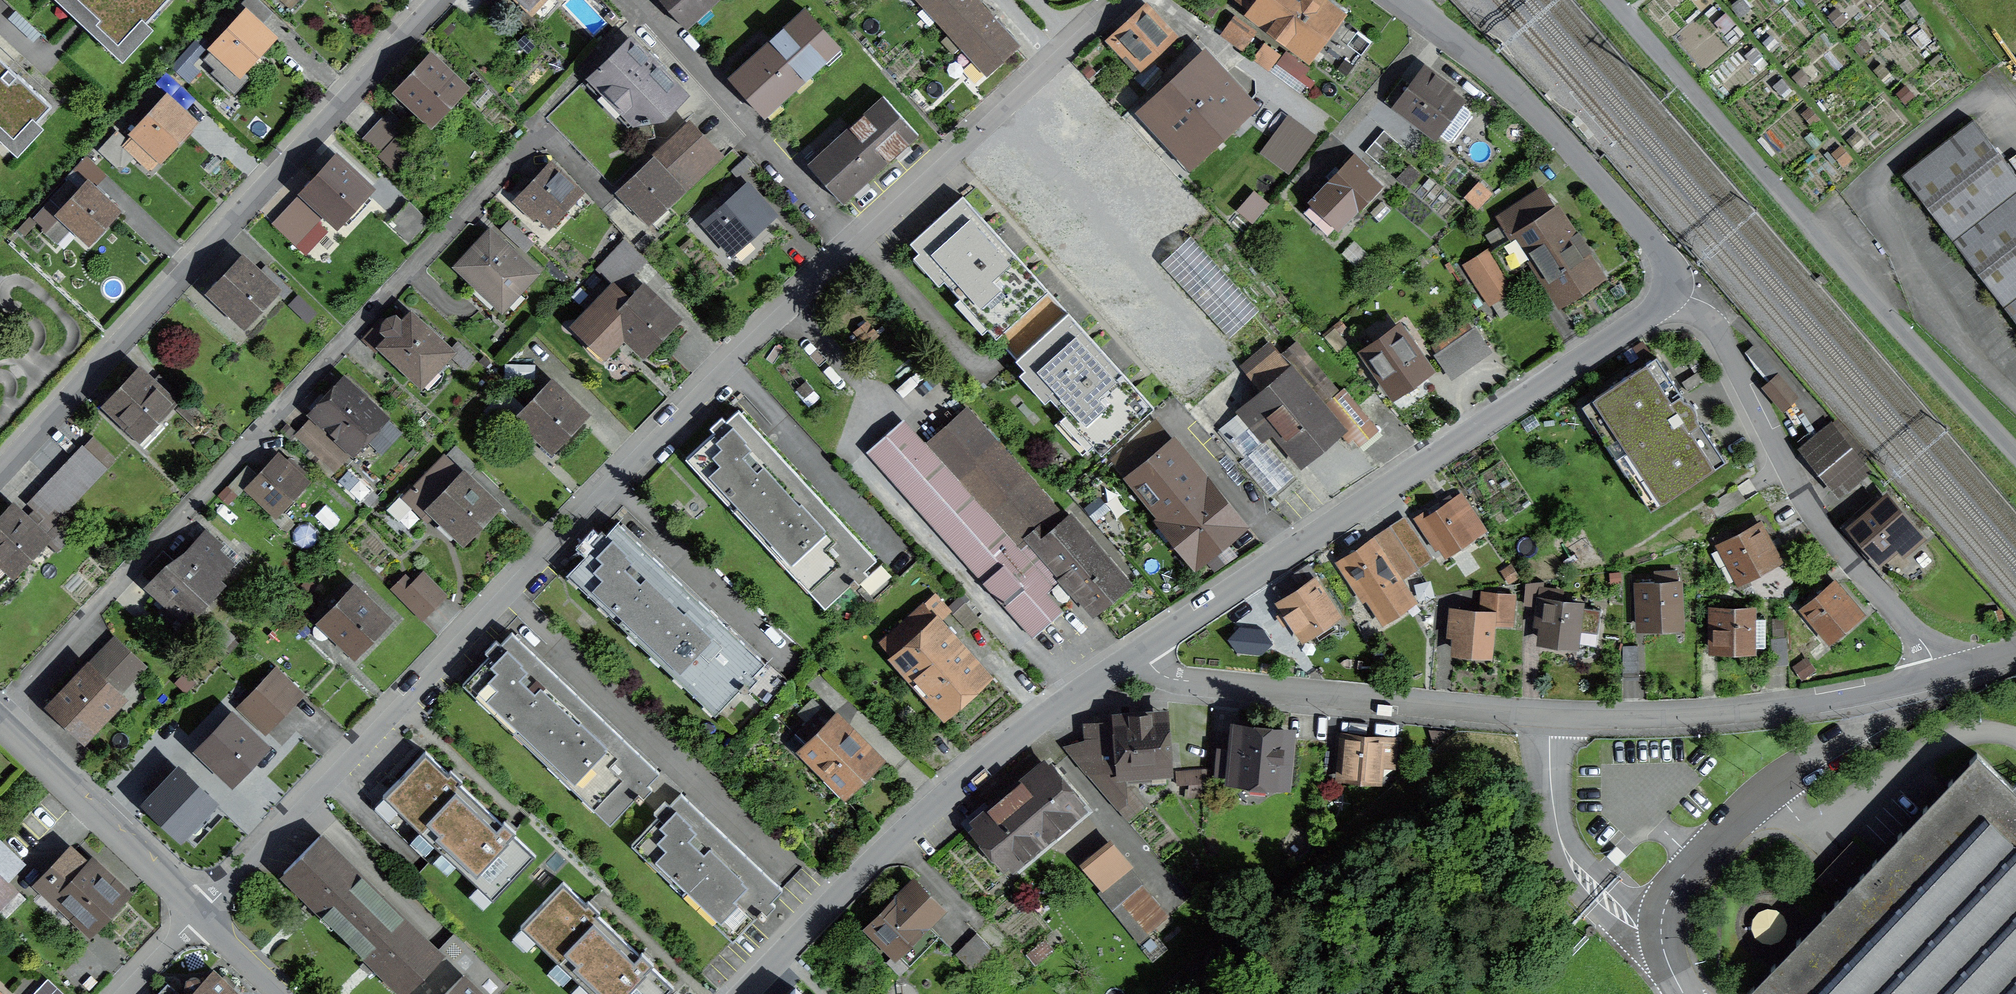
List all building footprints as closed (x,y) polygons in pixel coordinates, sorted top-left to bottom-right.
[(168,0),(78,0),(91,12),(98,19),(94,23),(118,46),(142,20),(146,24),(168,0)] [(541,20),(556,4),(552,0),(520,0),(541,20)] [(717,0),(661,0),(686,28),(717,0)] [(959,0),(923,0),(927,5),(929,4),(941,16),(959,0)] [(992,19),(974,0),(959,0),(941,16),(939,18),(952,32),(954,30),(966,43),(992,19)] [(1311,51),(1336,19),(1311,0),(1243,0),(1311,51)] [(1110,44),(1134,69),(1169,37),(1154,22),(1159,18),(1149,7),(1110,44)] [(765,115),(840,48),(805,10),(731,77),(765,115)] [(241,69),(271,38),(251,19),(239,32),(234,27),(204,59),(215,69),(211,73),(234,94),(250,77),(241,69)] [(991,70),(1017,46),(992,19),(966,43),(964,45),(977,59),(979,57),(991,70)] [(1253,37),(1232,21),(1222,35),(1242,50),(1253,37)] [(662,116),(683,95),(663,74),(669,69),(651,50),(645,56),(630,41),(595,77),(637,119),(662,116)] [(1264,45),(1253,59),(1268,70),(1278,55),(1264,45)] [(1173,144),(1188,160),(1250,104),(1205,55),(1138,116),(1168,149),(1173,144)] [(52,105),(0,57),(0,127),(14,140),(32,120),(36,123),(52,105)] [(432,120),(463,89),(461,87),(464,83),(447,68),(444,71),(430,58),(400,90),(432,120)] [(1401,105),(1449,142),(1472,112),(1440,88),(1445,82),(1428,69),(1414,87),(1402,78),(1385,101),(1397,110),(1401,105)] [(149,96),(127,120),(138,130),(125,144),(137,154),(148,143),(161,155),(191,123),(166,100),(160,106),(149,96)] [(843,202),(917,134),(883,98),(809,165),(843,202)] [(1288,116),(1261,154),(1286,172),(1313,134),(1288,116)] [(382,117),(363,138),(391,164),(410,143),(382,117)] [(2015,322),(2015,174),(1974,119),(1902,175),(2015,322)] [(649,220),(718,156),(691,127),(619,193),(627,202),(630,200),(649,220)] [(1384,130),(1365,152),(1387,170),(1405,149),(1384,130)] [(1303,211),(1329,236),(1378,186),(1365,173),(1370,168),(1357,156),(1303,211)] [(328,212),(338,222),(368,189),(336,159),(274,225),(297,246),(328,212)] [(564,209),(579,192),(551,165),(517,201),(533,216),(537,211),(550,224),(551,222),(556,227),(569,214),(564,209)] [(89,239),(116,211),(88,184),(80,193),(68,182),(34,218),(46,229),(61,213),(89,239)] [(748,239),(774,215),(747,185),(736,195),(732,190),(721,200),(725,205),(706,222),(740,259),(754,246),(748,239)] [(1520,233),(1563,298),(1602,272),(1576,231),(1569,236),(1540,191),(1500,217),(1513,237),(1520,233)] [(1256,195),(1244,209),(1255,219),(1268,205),(1256,195)] [(911,243),(952,289),(1004,242),(963,196),(911,243)] [(410,202),(392,221),(411,239),(429,221),(410,202)] [(564,272),(510,221),(503,229),(527,252),(529,250),(559,278),(564,272)] [(1161,263),(1230,338),(1260,310),(1191,236),(1161,263)] [(519,288),(533,273),(495,237),(486,247),(480,241),(458,264),(476,282),(468,291),(503,324),(529,296),(519,288)] [(625,240),(598,269),(611,281),(618,274),(625,281),(645,259),(625,240)] [(952,289),(996,338),(1048,291),(1004,242),(952,289)] [(1464,262),(1490,302),(1515,286),(1489,246),(1464,262)] [(273,288),(281,280),(266,266),(258,274),(243,260),(213,292),(245,322),(275,290),(273,288)] [(645,350),(675,319),(643,288),(629,302),(614,287),(577,326),(592,340),(596,335),(608,347),(624,331),(645,350)] [(1015,359),(1057,405),(1109,358),(1067,312),(1015,359)] [(437,366),(451,351),(416,319),(407,328),(395,317),(388,319),(385,322),(382,319),(363,339),(377,352),(382,346),(428,389),(444,372),(437,366)] [(867,324),(857,333),(866,343),(876,335),(867,324)] [(1360,344),(1394,392),(1427,369),(1405,337),(1411,334),(1405,325),(1382,341),(1376,332),(1360,344)] [(1473,330),(1463,337),(1478,359),(1488,352),(1473,330)] [(1280,427),(1306,457),(1337,430),(1349,443),(1373,422),(1344,388),(1339,392),(1297,343),(1281,357),(1270,343),(1244,365),(1266,391),(1240,412),(1218,431),(1242,459),(1239,461),(1270,497),(1295,476),(1264,441),(1280,427)] [(1595,398),(1664,502),(1726,461),(1702,425),(1691,433),(1669,400),(1680,392),(1657,357),(1595,398)] [(1057,405),(1101,453),(1153,406),(1109,358),(1057,405)] [(170,401),(178,392),(160,375),(152,384),(139,371),(109,403),(140,433),(136,438),(144,446),(163,425),(156,418),(171,402),(170,401)] [(1767,387),(1783,406),(1795,397),(1778,377),(1767,387)] [(382,451),(399,433),(346,383),(317,415),(351,447),(364,434),(382,451)] [(553,446),(583,414),(551,384),(521,415),(553,446)] [(522,407),(505,392),(488,410),(504,426),(522,407)] [(187,400),(178,409),(200,430),(209,421),(187,400)] [(686,459),(733,510),(786,461),(738,410),(686,459)] [(1060,569),(1095,607),(1124,581),(1063,512),(1060,515),(968,412),(931,444),(1030,555),(1040,546),(1060,569)] [(314,425),(302,438),(332,466),(345,453),(314,425)] [(1041,586),(1060,569),(1040,546),(1030,555),(931,444),(919,454),(895,427),(867,451),(1001,602),(1032,575),(1041,586)] [(1804,450),(1838,492),(1866,469),(1832,427),(1804,450)] [(1132,479),(1142,471),(1158,457),(1141,436),(1114,458),(1132,479)] [(116,458),(93,437),(51,478),(77,502),(116,458)] [(465,537),(495,506),(464,476),(475,464),(456,445),(406,497),(402,494),(387,509),(398,518),(412,503),(425,516),(434,508),(465,537)] [(1142,471),(1176,512),(1206,487),(1172,446),(1158,457),(1142,471)] [(276,512),(305,482),(278,456),(249,487),(276,512)] [(733,510),(777,556),(829,507),(786,461),(733,510)] [(247,465),(228,485),(238,495),(257,475),(247,465)] [(48,546),(57,554),(74,535),(59,521),(77,502),(51,478),(28,503),(34,509),(28,516),(14,502),(0,517),(0,596),(1,597),(48,546)] [(1176,512),(1156,529),(1187,566),(1237,524),(1206,487),(1176,512)] [(1442,546),(1446,552),(1484,527),(1464,497),(1455,503),(1450,495),(1416,518),(1436,549),(1442,546)] [(1870,543),(1882,557),(1896,546),(1903,554),(1919,540),(1887,504),(1858,529),(1863,535),(1858,540),(1865,547),(1870,543)] [(777,556),(825,608),(852,583),(871,604),(897,580),(829,507),(777,556)] [(568,575),(619,622),(668,570),(617,522),(568,575)] [(1725,544),(1743,577),(1780,557),(1762,524),(1735,539),(1730,529),(1714,538),(1719,547),(1725,544)] [(221,582),(238,565),(224,552),(229,547),(205,525),(145,590),(187,629),(226,587),(221,582)] [(1358,581),(1383,618),(1411,599),(1374,543),(1347,562),(1344,557),(1337,562),(1352,585),(1358,581)] [(1512,566),(1502,572),(1509,582),(1519,576),(1512,566)] [(619,622),(665,666),(714,614),(668,570),(619,622)] [(1637,583),(1638,618),(1644,618),(1645,624),(1679,623),(1677,571),(1662,572),(1662,582),(1637,583)] [(405,577),(394,588),(422,617),(444,595),(423,574),(412,584),(405,577)] [(1032,575),(1001,602),(1033,638),(1063,611),(1041,586),(1032,575)] [(1818,580),(1797,597),(1806,608),(1805,609),(1829,638),(1855,615),(1851,610),(1857,605),(1837,582),(1827,590),(1818,580)] [(1288,618),(1301,637),(1335,614),(1315,583),(1280,606),(1284,612),(1279,616),(1283,622),(1288,618)] [(356,651),(386,619),(354,588),(323,620),(356,651)] [(1543,621),(1541,640),(1596,646),(1600,609),(1560,605),(1561,593),(1540,591),(1537,621),(1543,621)] [(1482,592),(1481,615),(1492,615),(1491,623),(1512,625),(1514,594),(1482,592)] [(960,597),(948,608),(953,614),(965,602),(960,597)] [(887,640),(947,707),(981,677),(953,646),(958,640),(940,621),(935,626),(921,610),(887,640)] [(1710,611),(1710,648),(1765,648),(1765,619),(1752,619),(1752,611),(1710,611)] [(1489,653),(1491,623),(1492,615),(1481,615),(1452,613),(1451,628),(1456,628),(1455,650),(1489,653)] [(665,666),(716,714),(744,684),(766,704),(787,682),(714,614),(665,666)] [(462,684),(513,732),(562,680),(512,632),(462,684)] [(1224,641),(1231,652),(1251,654),(1259,644),(1253,634),(1233,632),(1224,641)] [(45,709),(85,747),(129,701),(122,694),(147,667),(115,636),(45,709)] [(1638,645),(1623,646),(1623,676),(1639,676),(1638,645)] [(263,729),(299,691),(276,669),(240,707),(263,729)] [(513,732),(559,776),(609,724),(562,680),(513,732)] [(812,763),(843,793),(881,756),(850,725),(845,731),(823,709),(795,736),(817,758),(812,763)] [(201,748),(233,778),(264,747),(231,716),(201,748)] [(1087,727),(1088,749),(1100,748),(1101,768),(1123,766),(1126,766),(1127,780),(1151,779),(1150,765),(1165,764),(1163,721),(1098,725),(1099,727),(1087,727)] [(559,776),(610,824),(638,794),(659,772),(609,724),(559,776)] [(1219,749),(1217,775),(1285,781),(1289,733),(1236,729),(1234,751),(1219,749)] [(1341,738),(1339,759),(1345,760),(1344,775),(1378,778),(1381,741),(1341,738)] [(384,796),(438,847),(480,804),(426,752),(384,796)] [(1977,753),(1746,993),(2015,993),(2015,790),(1977,753)] [(972,823),(1004,861),(1075,802),(1043,764),(972,823)] [(1123,766),(1101,768),(1084,769),(1128,820),(1145,805),(1131,787),(1123,787),(1123,766)] [(148,802),(181,834),(212,801),(179,770),(148,802)] [(631,845),(682,892),(732,840),(659,772),(638,794),(660,814),(631,845)] [(438,847),(493,899),(535,856),(480,804),(438,847)] [(284,873),(344,933),(382,895),(321,836),(284,873)] [(682,892),(733,941),(783,888),(732,840),(682,892)] [(4,920),(26,898),(6,878),(22,861),(3,842),(0,845),(0,917),(4,920)] [(1115,880),(1122,887),(1136,876),(1111,844),(1086,865),(1105,888),(1115,880)] [(92,925),(121,894),(74,850),(39,886),(56,902),(62,896),(92,925)] [(521,926),(576,978),(618,935),(563,883),(521,926)] [(871,926),(909,965),(939,936),(926,923),(940,909),(914,883),(871,926)] [(1170,915),(1142,884),(1121,903),(1149,934),(1170,915)] [(344,933),(405,992),(442,955),(382,895),(344,933)] [(1001,958),(977,933),(955,954),(980,979),(1001,958)] [(593,993),(665,993),(672,986),(618,935),(576,978),(593,993)] [(1045,938),(1026,954),(1037,966),(1056,950),(1045,938)] [(214,973),(204,984),(198,978),(195,977),(193,977),(191,978),(189,980),(187,982),(187,984),(187,987),(188,989),(193,993),(235,993),(214,973)] [(463,976),(446,993),(482,993),(463,976)] [(34,993),(61,993),(47,981),(34,993)]
